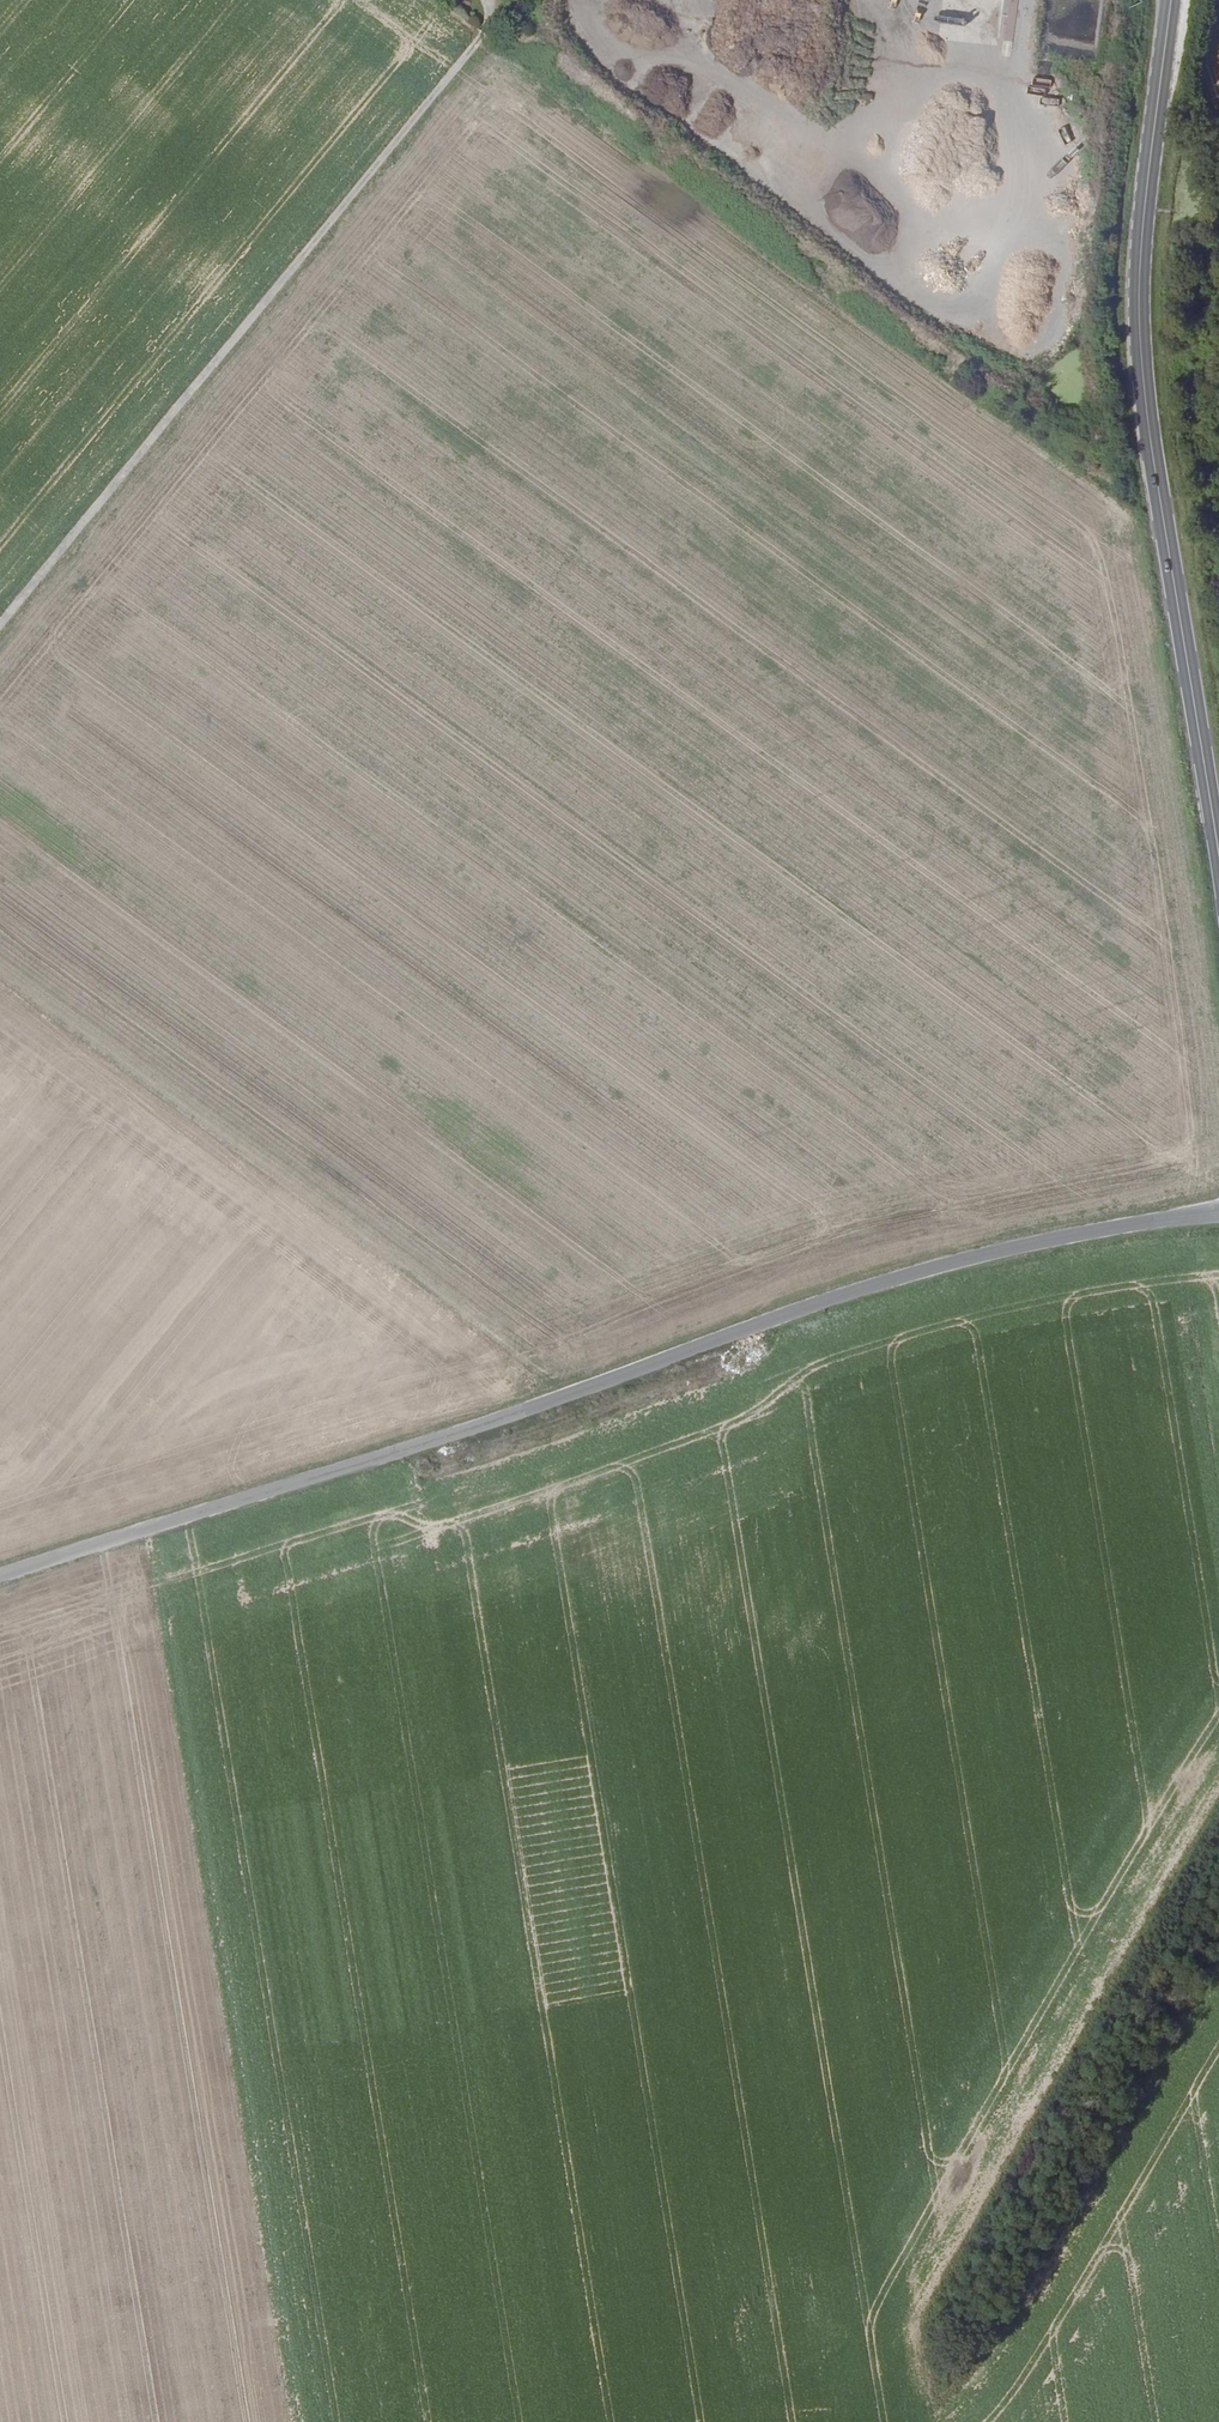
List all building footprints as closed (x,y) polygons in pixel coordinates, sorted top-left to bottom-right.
[(1003,349),(1001,354),(1015,361),(1017,355),(1003,349)]
